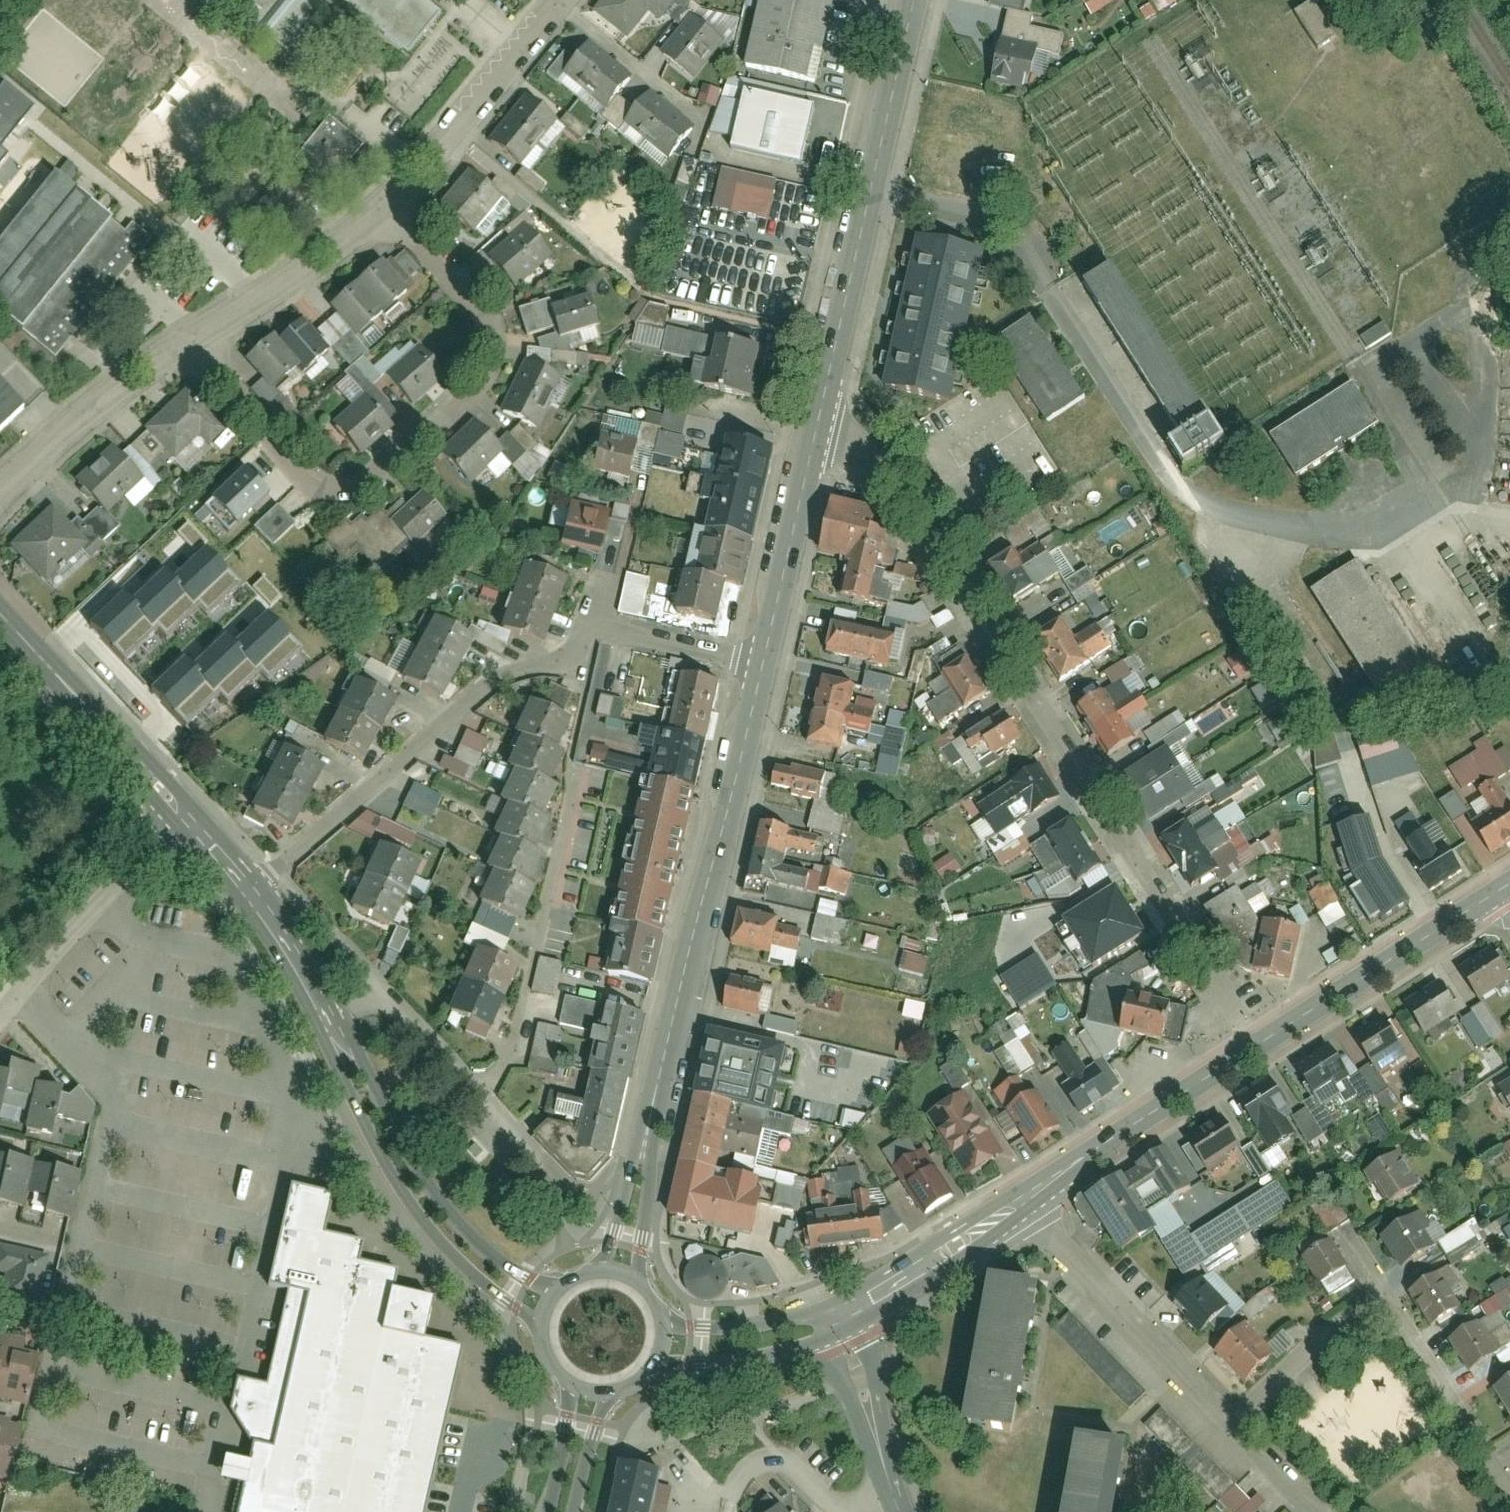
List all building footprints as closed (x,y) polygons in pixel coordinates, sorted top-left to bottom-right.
[(201,7),(210,14),(220,2),(284,53),(327,0),(206,0),(201,7)] [(408,60),(434,28),(442,18),(420,0),(335,0),(408,60)] [(583,1),(615,26),(636,0),(584,0),(583,1)] [(739,51),(806,68),(823,0),(752,0),(739,51)] [(1098,9),(1117,0),(1094,0),(1098,9)] [(1159,10),(1176,2),(1175,0),(1155,0),(1159,10)] [(1310,0),(1295,0),(1283,7),(1309,49),(1332,35),(1310,0)] [(926,66),(1018,89),(1026,56),(963,41),(971,11),(942,4),(926,66)] [(712,35),(684,12),(646,57),(673,80),(712,35)] [(566,43),(541,74),(586,110),(610,80),(566,43)] [(727,150),(801,163),(812,105),(804,104),(806,92),(724,77),(713,133),(730,136),(727,150)] [(12,155),(3,148),(36,108),(0,78),(0,170),(12,155)] [(715,108),(720,90),(701,85),(696,102),(715,108)] [(525,92),(482,143),(510,166),(553,115),(525,92)] [(640,97),(614,126),(654,162),(680,133),(640,97)] [(326,108),(296,142),(332,174),(362,140),(326,108)] [(69,181),(77,169),(66,161),(58,174),(69,181)] [(768,220),(777,180),(721,167),(712,207),(768,220)] [(150,240),(132,226),(126,233),(55,176),(0,244),(0,309),(57,355),(150,240)] [(432,207),(459,232),(486,204),(459,179),(432,207)] [(509,290),(542,252),(509,223),(475,261),(509,290)] [(953,361),(972,256),(912,245),(892,350),(953,361)] [(359,335),(402,291),(374,262),(330,307),(359,335)] [(1173,437),(1159,447),(1173,469),(1218,441),(1106,266),(1079,283),(1173,437)] [(556,285),(509,296),(516,327),(554,317),(558,331),(588,324),(579,285),(557,290),(556,285)] [(660,348),(665,307),(642,304),(637,345),(660,348)] [(1025,313),(989,337),(1042,416),(1078,391),(1025,313)] [(749,393),(762,333),(671,315),(664,349),(715,359),(710,385),(749,393)] [(303,325),(280,346),(270,334),(246,356),(271,384),(292,365),(302,376),(328,353),(303,325)] [(1387,326),(1362,341),(1367,349),(1392,334),(1387,326)] [(375,367),(401,397),(430,371),(404,341),(375,367)] [(537,427),(558,375),(514,357),(493,409),(537,427)] [(1378,417),(1350,372),(1255,430),(1283,475),(1378,417)] [(204,424),(177,393),(135,431),(162,461),(204,424)] [(350,450),(382,418),(358,394),(326,426),(350,450)] [(22,418),(0,395),(0,439),(22,418)] [(680,465),(693,403),(668,398),(655,459),(680,465)] [(475,420),(443,448),(472,483),(499,459),(508,470),(534,448),(514,425),(494,442),(475,420)] [(688,562),(674,620),(706,627),(719,571),(731,573),(762,437),(733,430),(702,565),(688,562)] [(641,441),(604,431),(594,471),(630,481),(641,441)] [(138,473),(113,445),(72,481),(97,509),(138,473)] [(229,534),(270,495),(245,470),(204,508),(229,534)] [(825,521),(852,526),(838,594),(874,601),(889,527),(862,522),(867,496),(832,489),(825,521)] [(91,534),(55,495),(16,531),(52,570),(91,534)] [(450,541),(410,497),(380,524),(370,513),(343,538),(334,528),(318,543),(338,566),(350,554),(371,577),(398,552),(416,572),(450,541)] [(217,558),(233,575),(144,658),(198,715),(299,620),(250,568),(296,526),(275,504),(217,558)] [(598,561),(610,514),(574,505),(562,552),(598,561)] [(1016,602),(1063,569),(1040,534),(1017,550),(1007,535),(982,552),(1016,602)] [(1426,668),(1340,541),(1300,567),(1386,695),(1426,668)] [(1090,584),(1095,580),(1087,567),(1064,583),(1079,606),(1097,594),(1090,584)] [(567,588),(527,570),(500,629),(540,647),(567,588)] [(651,618),(653,605),(645,604),(650,577),(626,573),(618,612),(651,618)] [(1086,657),(1055,611),(1032,627),(1063,672),(1086,657)] [(896,635),(827,620),(820,651),(889,666),(896,635)] [(471,646),(432,626),(404,681),(443,700),(471,646)] [(951,639),(926,655),(961,708),(986,691),(951,639)] [(319,729),(357,749),(389,687),(351,667),(319,729)] [(847,678),(817,671),(800,740),(830,747),(847,678)] [(865,673),(862,690),(890,695),(893,678),(865,673)] [(651,985),(717,684),(682,676),(669,735),(658,733),(648,780),(646,780),(604,975),(651,985)] [(1137,729),(1102,677),(1077,694),(1112,746),(1137,729)] [(595,715),(619,720),(624,701),(599,696),(595,715)] [(993,702),(939,736),(961,772),(1015,738),(993,702)] [(556,752),(569,723),(527,704),(513,736),(521,740),(508,769),(515,772),(501,803),(507,805),(494,836),(500,839),(487,869),(494,872),(479,905),(523,924),(538,892),(529,888),(543,857),(537,854),(551,822),(544,819),(558,789),(550,786),(564,756),(556,752)] [(871,736),(882,739),(875,774),(896,779),(907,731),(901,730),(904,714),(889,710),(885,729),(873,726),(871,736)] [(1284,717),(1269,727),(1276,739),(1292,730),(1284,717)] [(281,739),(309,753),(318,737),(290,723),(281,739)] [(1390,723),(1353,736),(1364,765),(1401,752),(1390,723)] [(465,730),(452,759),(443,755),(437,768),(462,778),(468,765),(475,768),(487,740),(465,730)] [(1317,765),(1338,763),(1336,736),(1315,738),(1317,765)] [(314,760),(273,739),(243,799),(284,819),(314,760)] [(1450,772),(1462,792),(1490,775),(1494,782),(1506,774),(1485,741),(1473,748),(1477,755),(1450,772)] [(1023,760),(969,794),(991,830),(1045,796),(1023,760)] [(812,796),(816,774),(771,765),(766,792),(798,799),(793,821),(834,830),(840,802),(812,796)] [(1178,793),(1160,767),(1137,784),(1156,809),(1178,793)] [(430,820),(441,796),(412,783),(401,807),(430,820)] [(1504,792),(1463,820),(1481,847),(1509,828),(1509,802),(1504,792)] [(408,853),(416,835),(360,810),(352,828),(408,853)] [(1192,811),(1166,828),(1196,872),(1222,855),(1192,811)] [(789,823),(764,816),(747,883),(773,889),(789,823)] [(1091,856),(1066,817),(1027,842),(1051,881),(1091,856)] [(1462,859),(1442,830),(1406,854),(1426,884),(1462,859)] [(1369,834),(1344,851),(1383,910),(1408,894),(1369,834)] [(420,870),(376,849),(347,909),(392,930),(420,870)] [(950,854),(932,866),(942,880),(960,868),(950,854)] [(1268,899),(1242,861),(1202,889),(1224,920),(1234,914),(1249,936),(1249,957),(1290,965),(1301,907),(1268,899)] [(830,871),(825,891),(847,896),(851,875),(830,871)] [(1117,888),(1064,921),(1094,968),(1147,935),(1117,888)] [(1309,900),(1328,930),(1346,919),(1326,888),(1309,900)] [(842,945),(846,921),(835,919),(838,903),(818,900),(812,940),(842,945)] [(768,952),(776,912),(742,905),(734,946),(768,952)] [(900,948),(918,954),(922,944),(904,938),(900,948)] [(1509,975),(1509,970),(1496,947),(1461,968),(1477,994),(1509,975)] [(924,976),(928,957),(902,952),(898,970),(924,976)] [(516,970),(475,953),(449,1015),(490,1033),(516,970)] [(538,957),(532,991),(554,995),(560,961),(538,957)] [(1123,964),(1095,981),(1087,1024),(1181,1045),(1189,1011),(1130,996),(1134,981),(1123,964)] [(1433,1030),(1463,1009),(1445,983),(1411,1006),(1430,1033),(1433,1030)] [(721,1016),(754,1024),(761,995),(728,987),(721,1016)] [(613,1161),(647,1017),(569,999),(563,1026),(604,1035),(576,1152),(613,1161)] [(906,1000),(902,1017),(921,1022),(925,1005),(906,1000)] [(1477,1017),(1493,1044),(1503,1037),(1482,1004),(1472,1010),(1477,1017)] [(1005,1046),(993,1052),(1009,1079),(1043,1059),(1016,1014),(1005,1020),(1009,1027),(998,1034),(1005,1046)] [(765,1015),(762,1029),(795,1036),(798,1022),(765,1015)] [(1392,1016),(1363,1038),(1381,1063),(1411,1041),(1392,1016)] [(1482,1050),(1493,1044),(1477,1017),(1466,1023),(1482,1050)] [(537,1023),(528,1069),(559,1075),(563,1053),(557,1052),(561,1028),(537,1023)] [(761,1061),(767,1037),(741,1031),(739,1040),(717,1035),(676,1224),(748,1243),(755,1214),(780,1221),(788,1187),(765,1182),(775,1139),(786,1142),(790,1123),(849,1137),(856,1109),(813,1098),(819,1074),(761,1061)] [(1308,1071),(1326,1097),(1355,1077),(1359,1073),(1341,1047),(1308,1071)] [(49,1064),(0,1054),(0,1104),(4,1086),(26,1090),(19,1128),(49,1134),(53,1114),(85,1121),(85,1114),(83,1099),(80,1094),(44,1088),(49,1064)] [(1048,1086),(1067,1114),(1108,1087),(1090,1058),(1048,1086)] [(1509,1114),(1509,1113),(1509,1073),(1491,1084),(1509,1114)] [(1284,1079),(1241,1105),(1267,1148),(1297,1130),(1307,1147),(1335,1130),(1315,1097),(1300,1106),(1284,1079)] [(1002,1145),(953,1080),(918,1106),(967,1171),(1002,1145)] [(1047,1125),(1018,1080),(991,1098),(1020,1142),(1047,1125)] [(1374,1097),(1385,1114),(1399,1105),(1387,1088),(1374,1097)] [(1213,1167),(1244,1145),(1224,1118),(1194,1139),(1213,1167)] [(64,1218),(78,1168),(0,1147),(0,1204),(18,1209),(24,1188),(43,1193),(38,1211),(64,1218)] [(929,1147),(893,1174),(918,1208),(954,1180),(929,1147)] [(1393,1147),(1362,1168),(1384,1201),(1415,1180),(1393,1147)] [(1188,1182),(1171,1155),(1095,1202),(1125,1249),(1155,1231),(1142,1211),(1188,1182)] [(790,1245),(883,1237),(880,1199),(860,1201),(857,1168),(819,1172),(822,1205),(787,1208),(790,1245)] [(240,1380),(232,1416),(255,1443),(251,1460),(224,1454),(219,1477),(245,1482),(240,1511),(423,1511),(462,1346),(424,1337),(430,1296),(394,1287),(397,1269),(359,1261),(363,1240),(323,1232),(333,1191),(293,1182),(271,1282),(293,1287),(272,1378),(240,1380)] [(1242,1192),(1173,1241),(1193,1269),(1203,1262),(1213,1277),(1239,1259),(1230,1246),(1263,1222),(1242,1192)] [(1413,1219),(1387,1235),(1404,1263),(1431,1246),(1413,1219)] [(1339,1265),(1319,1233),(1295,1248),(1316,1280),(1339,1265)] [(44,1246),(2,1245),(1,1296),(42,1297),(44,1246)] [(730,1285),(731,1280),(730,1274),(729,1269),(723,1263),(719,1260),(715,1258),(707,1257),(702,1258),(698,1260),(694,1262),(692,1265),(690,1268),(687,1273),(687,1276),(686,1281),(688,1289),(693,1296),(700,1300),(706,1302),(710,1302),(714,1301),(719,1299),(724,1296),(729,1289),(730,1285)] [(1439,1258),(1413,1276),(1438,1314),(1464,1297),(1439,1258)] [(1218,1304),(1186,1270),(1162,1293),(1195,1327),(1218,1304)] [(993,1281),(981,1352),(1026,1360),(1038,1288),(993,1281)] [(1451,1329),(1472,1362),(1507,1339),(1486,1306),(1451,1329)] [(1081,1311),(1065,1326),(1131,1395),(1147,1380),(1081,1311)] [(1264,1350),(1232,1317),(1206,1342),(1238,1375),(1264,1350)] [(23,1399),(35,1343),(0,1335),(0,1394),(23,1399)] [(1026,1360),(981,1352),(970,1427),(1015,1435),(1026,1360)] [(1486,1373),(1509,1407),(1509,1406),(1509,1357),(1486,1373)] [(1243,1490),(1152,1399),(1133,1418),(1225,1509),(1243,1490)] [(18,1420),(0,1416),(0,1490),(2,1490),(18,1420)] [(1072,1510),(1082,1511),(1120,1511),(1130,1452),(1084,1444),(1072,1510)] [(622,1450),(609,1511),(652,1511),(663,1459),(622,1450)] [(778,1499),(765,1511),(791,1511),(778,1499)]
